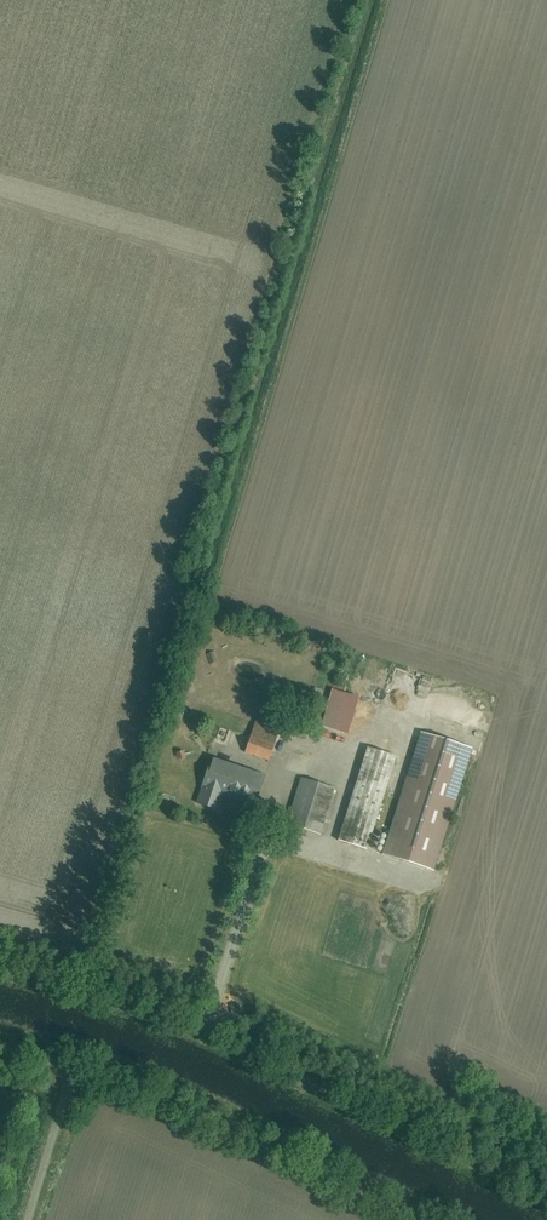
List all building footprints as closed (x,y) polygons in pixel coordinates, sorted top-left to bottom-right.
[(356,709),(352,721),(374,727),(378,715),(356,709)] [(420,734),(382,856),(433,872),(471,750),(420,734)] [(249,738),(243,754),(267,762),(273,747),(249,738)] [(367,749),(337,843),(367,852),(397,758),(367,749)] [(264,779),(210,761),(195,805),(215,812),(221,796),(255,807),(264,779)] [(321,835),(334,790),(301,780),(288,825),(321,835)]
